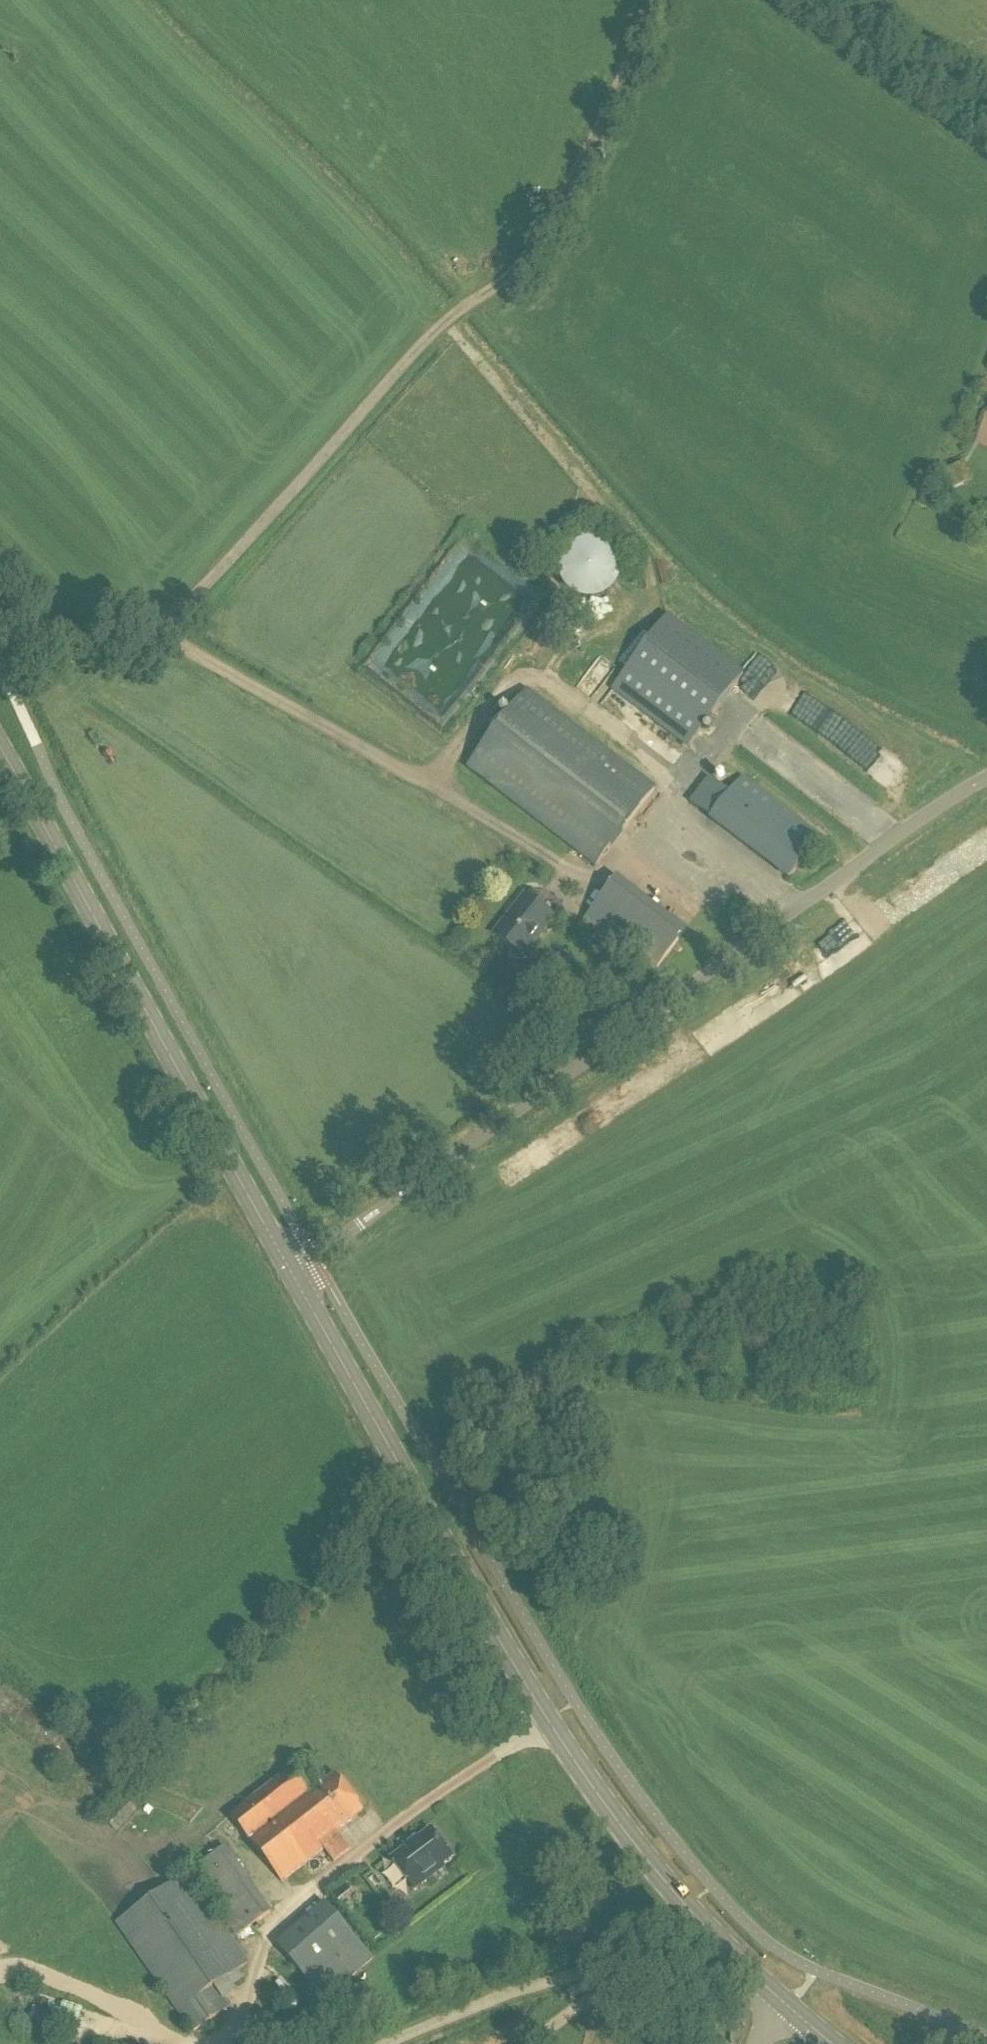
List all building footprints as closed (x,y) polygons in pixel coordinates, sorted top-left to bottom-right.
[(594,538),(589,538),(584,539),(580,540),(574,543),(569,547),(566,550),(564,554),(561,560),(560,565),(560,570),(560,575),(562,581),(564,586),(568,591),(572,595),(576,597),(581,599),(586,600),(592,600),(598,600),(602,598),(606,597),(610,594),(614,591),(617,587),(620,582),(621,578),(622,573),(622,566),(621,561),(619,556),(617,552),(612,546),(609,544),(604,541),(600,539),(594,538)] [(690,746),(746,673),(669,614),(611,689),(688,747),(689,746),(690,746)] [(596,868),(657,788),(528,689),(466,768),(596,868)] [(822,836),(742,776),(730,792),(709,777),(689,803),(710,818),(709,819),(789,881),(822,836)] [(658,967),(679,940),(609,887),(588,914),(658,967)] [(524,958),(556,917),(526,894),(494,935),(524,958)] [(313,1793),(293,1767),(230,1815),(250,1842),(251,1841),(282,1881),(324,1849),(334,1862),(351,1848),(338,1832),(364,1812),(335,1775),(313,1793)] [(116,1832),(138,1810),(121,1795),(100,1816),(116,1832)] [(414,1892),(447,1868),(445,1865),(455,1858),(432,1827),(390,1858),(414,1892)] [(234,1940),(272,1912),(226,1846),(191,1870),(225,1920),(222,1923),(188,1873),(114,1923),(192,2034),(230,2008),(224,2000),(237,1990),(234,1987),(246,1979),(239,1971),(250,1963),(234,1940)] [(326,2003),(375,1960),(325,1903),(276,1944),(326,2003)] [(673,1996),(678,1982),(667,1978),(662,1992),(673,1996)]
